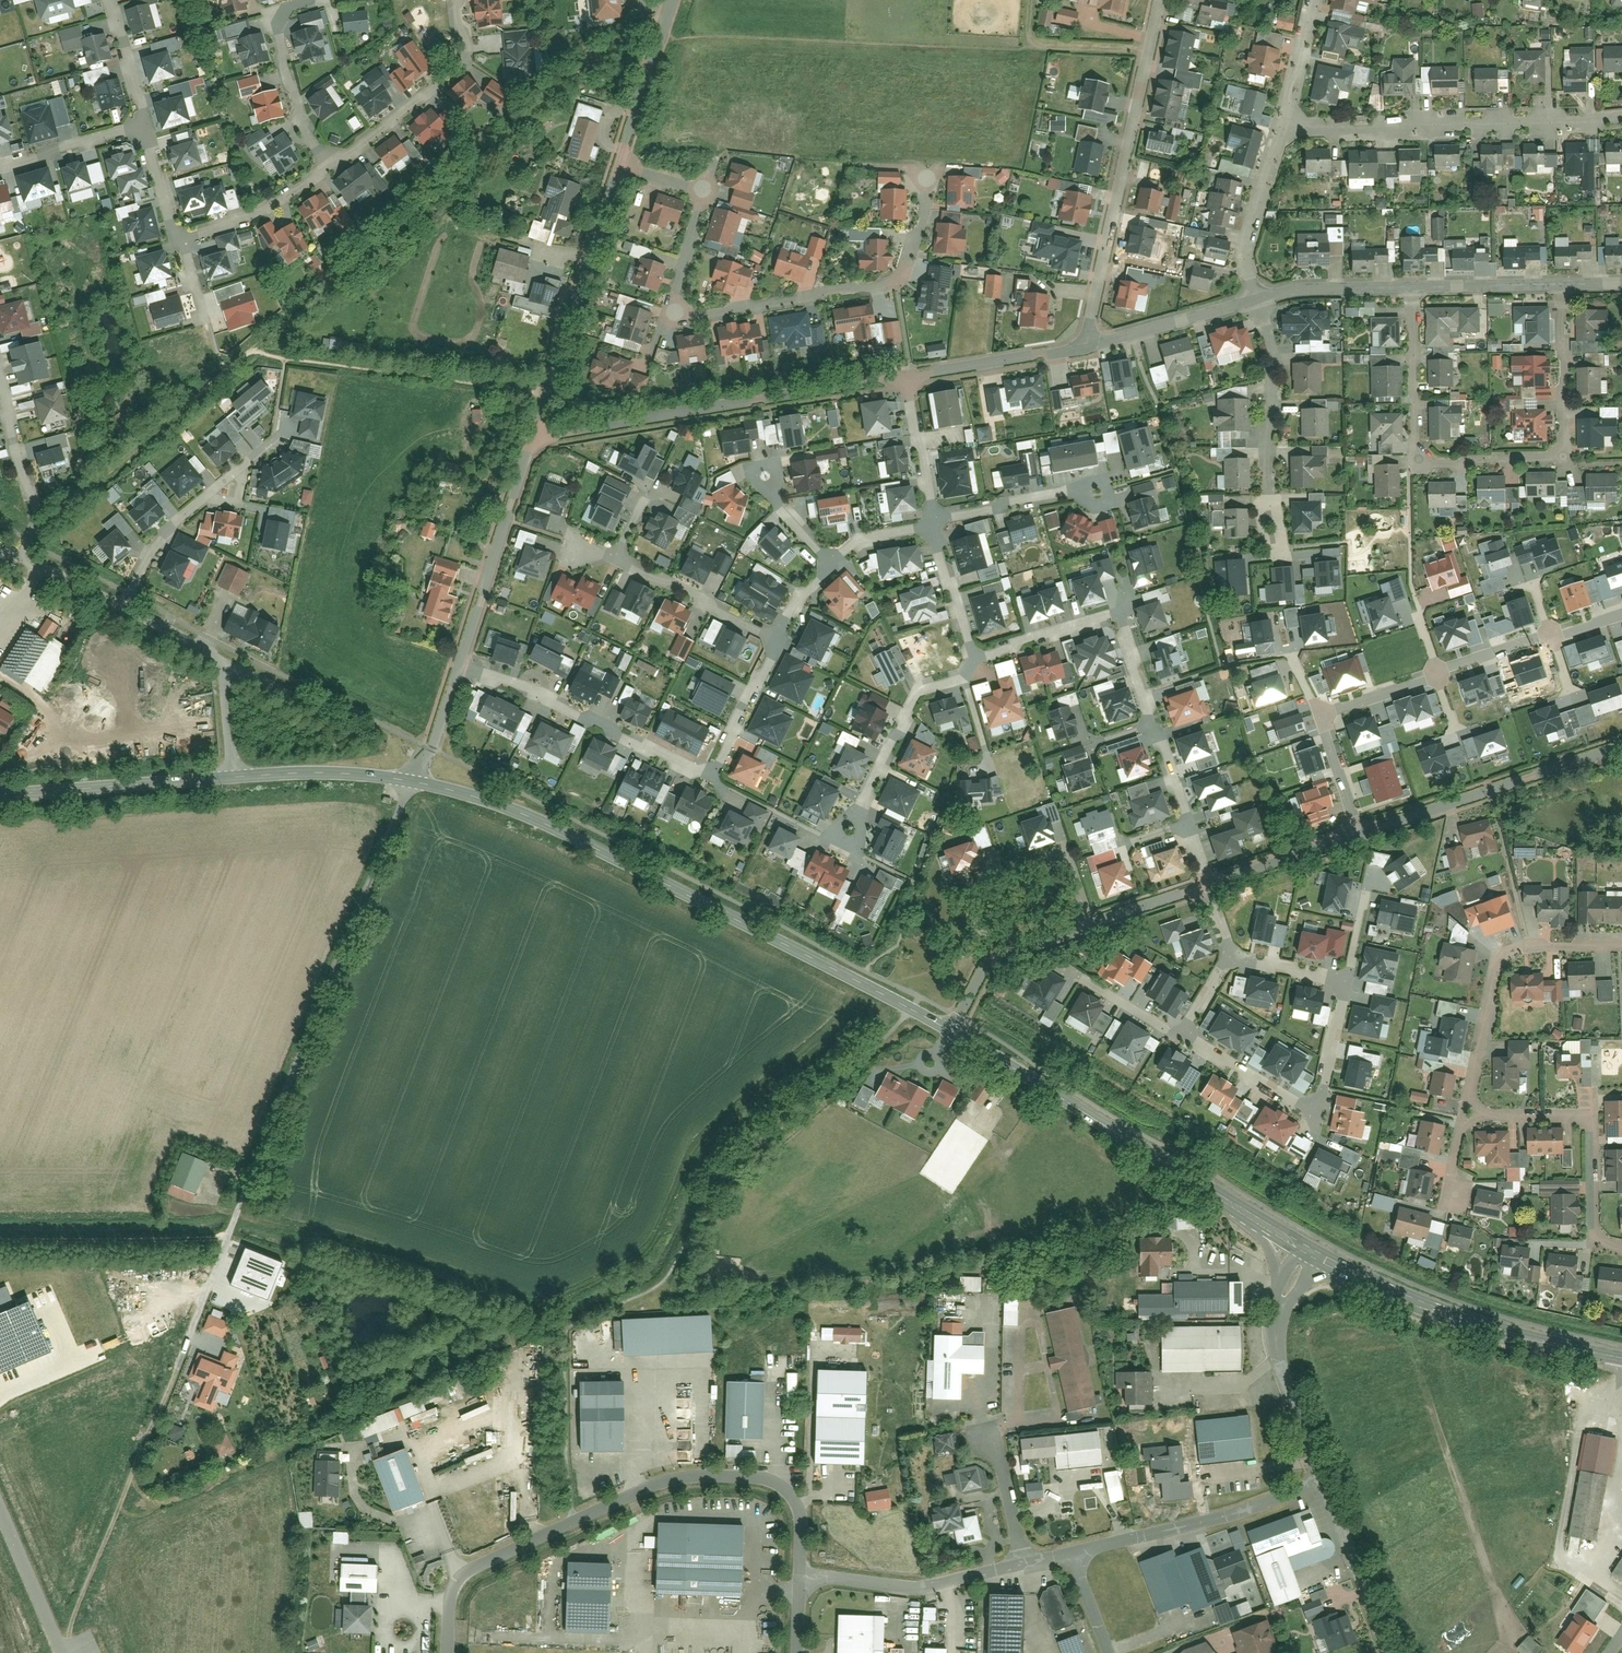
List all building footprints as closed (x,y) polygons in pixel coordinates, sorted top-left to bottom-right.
[(43,22),(78,13),(75,0),(37,0),(43,22)] [(248,9),(245,0),(223,0),(227,15),(248,9)] [(501,29),(499,0),(474,2),(476,30),(501,29)] [(618,0),(585,0),(587,26),(620,23),(618,0)] [(1125,13),(1128,0),(1080,0),(1079,3),(1125,13)] [(1180,10),(1222,20),(1226,3),(1215,0),(1182,0),(1180,10)] [(1334,6),(1375,15),(1378,0),(1335,0),(1334,6)] [(153,1),(130,8),(139,37),(162,30),(153,1)] [(1484,18),(1483,3),(1472,4),(1473,19),(1484,18)] [(1077,25),(1080,11),(1061,6),(1057,20),(1077,25)] [(1040,25),(1051,28),(1055,11),(1044,8),(1040,25)] [(317,13),(298,19),(303,34),(322,28),(317,13)] [(413,24),(408,14),(402,18),(407,27),(413,24)] [(1277,14),(1275,28),(1292,30),(1294,16),(1277,14)] [(366,15),(340,17),(342,36),(367,34),(366,15)] [(246,22),(222,29),(227,46),(251,38),(246,22)] [(1362,30),(1331,22),(1324,53),(1355,60),(1362,30)] [(1541,30),(1542,38),(1550,37),(1548,29),(1541,30)] [(317,30),(292,37),(299,65),(324,58),(317,30)] [(1195,36),(1171,30),(1161,70),(1186,76),(1195,36)] [(114,64),(106,32),(81,38),(89,70),(114,64)] [(526,34),(502,36),(503,54),(527,53),(526,34)] [(269,64),(260,36),(236,43),(245,72),(269,64)] [(432,70),(411,43),(394,56),(407,73),(403,76),(399,70),(388,78),(400,95),(411,86),(410,85),(414,83),(414,84),(432,70)] [(1282,52),(1255,45),(1248,76),(1275,82),(1282,52)] [(1597,50),(1598,74),(1621,73),(1621,49),(1597,50)] [(171,51),(146,58),(152,82),(177,76),(171,51)] [(532,53),(502,55),(504,82),(534,80),(532,53)] [(1546,53),(1515,55),(1516,73),(1526,72),(1527,82),(1547,80),(1546,53)] [(1383,73),(1382,93),(1416,93),(1416,60),(1394,59),(1394,73),(1383,73)] [(1352,75),(1318,67),(1310,101),(1337,107),(1341,91),(1348,93),(1352,75)] [(1565,93),(1586,92),(1585,67),(1564,68),(1565,93)] [(1458,68),(1429,69),(1430,96),(1459,95),(1458,68)] [(1499,69),(1476,70),(1477,92),(1500,90),(1499,69)] [(375,71),(361,80),(371,94),(385,84),(375,71)] [(257,77),(237,83),(242,101),(262,96),(257,77)] [(329,77),(305,94),(310,102),(335,85),(329,77)] [(466,78),(446,94),(461,114),(482,98),(466,78)] [(1112,85),(1086,79),(1079,108),(1105,114),(1112,85)] [(61,80),(50,82),(52,94),(64,92),(61,80)] [(120,80),(95,87),(103,113),(128,106),(120,80)] [(1186,88),(1158,81),(1150,114),(1178,121),(1186,88)] [(507,92),(490,83),(480,100),(498,109),(507,92)] [(356,105),(368,121),(391,104),(380,89),(356,105)] [(1269,97),(1243,91),(1237,114),(1263,120),(1269,97)] [(275,92),(250,99),(258,127),(283,120),(275,92)] [(338,112),(325,92),(306,105),(319,124),(338,112)] [(190,95),(160,103),(167,129),(197,121),(190,95)] [(55,104),(26,112),(35,144),(63,136),(55,104)] [(0,113),(0,143),(18,138),(11,110),(0,113)] [(430,112),(408,131),(425,150),(446,132),(430,112)] [(457,125),(448,112),(439,119),(449,131),(457,125)] [(604,120),(581,114),(569,158),(592,164),(604,120)] [(1048,120),(1048,131),(1064,131),(1064,115),(1055,115),(1055,120),(1048,120)] [(547,121),(530,129),(533,135),(550,127),(547,121)] [(1262,131),(1237,125),(1228,162),(1253,168),(1262,131)] [(1076,126),(1076,134),(1093,135),(1094,127),(1076,126)] [(1191,140),(1192,132),(1172,127),(1170,134),(1191,140)] [(261,130),(245,140),(254,154),(269,144),(261,130)] [(1172,138),(1148,132),(1144,152),(1167,157),(1172,138)] [(301,160),(284,135),(256,154),(263,165),(268,161),(278,175),(301,160)] [(339,139),(330,136),(328,144),(336,146),(339,139)] [(373,152),(387,171),(406,157),(393,138),(373,152)] [(198,140),(171,147),(177,172),(204,166),(198,140)] [(422,160),(409,142),(401,148),(414,166),(422,160)] [(1104,149),(1081,144),(1075,170),(1098,176),(1104,149)] [(1461,144),(1435,146),(1437,170),(1462,168),(1461,144)] [(1546,144),(1524,144),(1525,174),(1551,173),(1551,167),(1558,167),(1558,155),(1546,155),(1546,144)] [(1588,145),(1566,146),(1567,176),(1586,176),(1586,189),(1600,188),(1599,153),(1588,154),(1588,145)] [(1606,145),(1606,164),(1621,164),(1621,145),(1606,145)] [(1502,146),(1482,147),(1483,175),(1494,174),(1494,169),(1503,169),(1502,146)] [(1328,147),(1304,149),(1305,175),(1330,173),(1328,147)] [(1420,150),(1397,152),(1399,176),(1421,175),(1420,150)] [(1377,154),(1347,155),(1347,183),(1377,182),(1377,154)] [(114,160),(107,162),(112,180),(118,178),(122,195),(129,193),(129,195),(148,190),(143,170),(137,172),(133,155),(124,158),(123,155),(114,157),(114,160)] [(90,158),(68,164),(76,194),(98,188),(90,158)] [(57,165),(23,173),(29,200),(63,192),(57,165)] [(358,165),(331,185),(346,204),(372,185),(358,165)] [(387,190),(369,165),(362,170),(381,195),(387,190)] [(994,176),(994,168),(980,167),(980,175),(994,176)] [(754,175),(732,168),(726,188),(734,191),(747,195),(754,175)] [(897,175),(879,175),(878,186),(897,186),(897,175)] [(1057,190),(1060,180),(1048,177),(1046,187),(1057,190)] [(578,191),(579,184),(557,178),(556,183),(550,202),(545,222),(567,228),(578,191)] [(1241,186),(1214,179),(1203,227),(1230,233),(1241,186)] [(550,202),(556,183),(547,180),(541,200),(550,202)] [(972,181),(949,181),(948,207),(971,207),(972,181)] [(0,187),(0,220),(21,214),(12,184),(0,187)] [(227,185),(211,189),(217,210),(232,206),(227,185)] [(207,187),(186,192),(190,207),(211,202),(207,187)] [(1095,196),(1067,189),(1061,217),(1089,223),(1095,196)] [(1165,195),(1141,190),(1136,209),(1160,215),(1165,195)] [(747,195),(734,191),(729,205),(747,211),(752,197),(747,195)] [(321,195),(297,211),(312,233),(336,217),(321,195)] [(903,195),(882,195),(882,221),(902,221),(903,195)] [(1172,195),(1166,219),(1174,221),(1181,197),(1172,195)] [(682,205),(658,197),(649,225),(663,229),(666,219),(676,222),(682,205)] [(123,206),(116,208),(119,218),(126,216),(123,206)] [(1534,220),(1544,220),(1544,206),(1534,206),(1534,220)] [(161,238),(152,207),(129,213),(137,245),(161,238)] [(346,216),(340,207),(333,213),(339,221),(346,216)] [(738,219),(717,212),(707,241),(728,248),(738,219)] [(1324,223),(1342,223),(1342,214),(1324,214),(1324,223)] [(1444,240),(1444,217),(1435,217),(1435,240),(1444,240)] [(310,248),(295,224),(277,235),(292,259),(310,248)] [(271,225),(260,231),(271,250),(282,244),(271,225)] [(961,228),(939,226),(936,254),(959,256),(959,253),(962,253),(964,233),(960,233),(961,228)] [(1331,243),(1331,256),(1344,256),(1343,228),(1330,228),(1331,243)] [(1158,235),(1135,230),(1130,252),(1152,257),(1158,235)] [(239,242),(252,239),(250,231),(237,233),(239,242)] [(1086,241),(1044,231),(1035,268),(1077,277),(1086,241)] [(1232,241),(1205,235),(1200,256),(1227,262),(1232,241)] [(1314,236),(1295,236),(1296,266),(1330,265),(1329,257),(1331,256),(1331,243),(1314,243),(1314,236)] [(1417,237),(1401,238),(1404,272),(1425,271),(1425,263),(1437,262),(1436,248),(1418,249),(1417,237)] [(1467,241),(1458,241),(1451,248),(1453,271),(1476,269),(1476,263),(1491,262),(1489,238),(1479,238),(1480,247),(1467,248),(1467,241)] [(811,239),(805,258),(807,259),(819,263),(825,243),(811,239)] [(1592,244),(1557,246),(1558,267),(1579,266),(1578,262),(1594,261),(1592,244)] [(1540,245),(1502,248),(1504,270),(1527,269),(1527,262),(1541,261),(1540,245)] [(1599,246),(1600,268),(1621,267),(1621,245),(1599,246)] [(886,246),(867,246),(867,262),(858,262),(858,271),(865,271),(865,274),(885,274),(885,266),(887,266),(887,261),(886,261),(886,246)] [(232,247),(206,255),(213,281),(239,273),(232,247)] [(752,248),(747,257),(759,264),(764,255),(752,248)] [(1387,249),(1351,251),(1353,272),(1373,271),(1373,264),(1388,263),(1387,249)] [(528,257),(499,250),(492,277),(521,284),(528,257)] [(171,252),(138,261),(145,285),(177,277),(171,252)] [(805,258),(782,252),(775,275),(801,282),(807,259),(805,258)] [(661,268),(641,263),(634,287),(655,293),(661,268)] [(750,272),(718,264),(713,282),(717,283),(714,293),(732,298),(735,286),(745,289),(750,272)] [(1216,274),(1188,267),(1183,285),(1212,292),(1216,274)] [(948,272),(931,270),(930,286),(922,285),(920,312),(944,315),(948,272)] [(999,281),(988,279),(986,299),(997,300),(999,281)] [(1143,286),(1120,280),(1114,307),(1137,312),(1143,286)] [(552,310),(557,291),(534,285),(529,304),(552,310)] [(182,295),(150,303),(156,328),(188,321),(182,295)] [(249,295),(223,302),(230,328),(257,321),(249,295)] [(1046,299),(1025,296),(1022,329),(1043,331),(1046,299)] [(0,303),(0,308),(5,331),(34,324),(28,297),(0,303)] [(1363,301),(1363,307),(1345,307),(1345,316),(1373,316),(1373,301),(1363,301)] [(1488,303),(1488,316),(1503,316),(1503,303),(1488,303)] [(1329,304),(1281,306),(1282,340),(1330,338),(1329,304)] [(869,307),(832,313),(836,335),(853,332),(855,345),(867,343),(865,328),(872,327),(869,307)] [(1552,307),(1514,309),(1514,324),(1525,324),(1526,343),(1553,342),(1552,307)] [(1480,308),(1426,310),(1427,348),(1450,347),(1450,334),(1481,333),(1480,308)] [(649,317),(626,309),(617,339),(640,346),(649,317)] [(1605,311),(1578,311),(1578,346),(1606,345),(1605,311)] [(1401,315),(1370,316),(1372,348),(1403,347),(1401,315)] [(805,317),(771,321),(774,344),(787,342),(788,349),(801,347),(800,339),(808,338),(807,329),(805,317)] [(1240,321),(1208,332),(1218,366),(1251,356),(1240,321)] [(819,327),(807,329),(808,338),(810,346),(822,344),(819,327)] [(896,327),(881,329),(883,346),(898,344),(896,327)] [(735,329),(717,331),(720,357),(739,355),(735,331),(735,329)] [(754,329),(735,331),(739,355),(739,357),(758,354),(754,329)] [(699,337),(676,340),(680,365),(703,362),(699,337)] [(1187,338),(1158,348),(1169,383),(1184,379),(1180,369),(1195,364),(1187,338)] [(48,380),(40,340),(10,346),(18,387),(48,380)] [(924,345),(925,358),(944,356),(943,343),(924,345)] [(895,356),(894,345),(875,348),(876,358),(895,356)] [(597,354),(588,384),(623,394),(632,365),(597,354)] [(1549,354),(1514,356),(1515,396),(1551,395),(1549,354)] [(1502,355),(1493,355),(1493,369),(1502,369),(1502,355)] [(1455,357),(1428,358),(1429,390),(1456,389),(1455,357)] [(1319,360),(1294,361),(1295,392),(1320,391),(1319,360)] [(1128,365),(1110,368),(1113,384),(1115,393),(1132,390),(1128,365)] [(1401,365),(1374,366),(1376,399),(1402,398),(1401,365)] [(1113,384),(1110,368),(1110,366),(1100,368),(1104,385),(1113,384)] [(1602,368),(1580,369),(1581,395),(1603,395),(1602,368)] [(1094,378),(1070,382),(1074,401),(1097,396),(1094,378)] [(266,408),(261,402),(272,393),(260,379),(228,405),(233,411),(227,415),(239,430),(266,408)] [(1038,381),(1004,387),(1005,392),(1007,402),(1008,405),(1022,403),(1023,412),(1039,409),(1038,401),(1042,400),(1038,381)] [(59,391),(36,398),(44,425),(67,419),(59,391)] [(327,397),(297,392),(293,412),(290,411),(289,418),(301,420),(298,435),(316,439),(319,420),(321,421),(324,405),(325,405),(327,397)] [(998,392),(986,394),(990,419),(1001,417),(999,403),(1007,402),(1005,392),(998,393),(998,392)] [(954,396),(933,399),(939,431),(960,428),(954,396)] [(1249,396),(1221,397),(1222,435),(1251,434),(1249,396)] [(884,403),(863,406),(867,435),(889,432),(884,403)] [(1461,406),(1429,408),(1430,437),(1463,435),(1461,406)] [(1327,407),(1305,408),(1306,435),(1328,434),(1327,407)] [(1550,409),(1513,411),(1514,444),(1552,442),(1550,409)] [(1600,419),(1579,420),(1579,447),(1603,447),(1603,435),(1615,435),(1614,409),(1600,409),(1600,419)] [(1403,413),(1372,414),(1374,446),(1404,445),(1403,413)] [(239,430),(227,415),(212,426),(219,435),(202,448),(215,465),(237,449),(228,438),(239,430)] [(798,420),(780,423),(784,451),(802,449),(798,420)] [(257,424),(251,430),(256,436),(263,431),(257,424)] [(745,433),(720,437),(723,460),(748,457),(746,443),(756,442),(754,427),(744,428),(745,433)] [(972,441),(970,429),(963,430),(965,442),(972,441)] [(988,432),(977,434),(979,446),(990,444),(988,432)] [(1144,434),(1118,441),(1127,474),(1153,467),(1144,434)] [(321,442),(302,439),(299,454),(318,458),(321,442)] [(1016,450),(1035,447),(1034,439),(1015,442),(1016,450)] [(883,454),(893,452),(892,444),(877,447),(879,455),(883,454)] [(845,447),(835,448),(836,457),(845,457),(845,447)] [(1092,448),(1050,454),(1053,475),(1095,469),(1092,448)] [(62,450),(35,456),(40,476),(66,470),(62,450)] [(269,466),(262,465),(257,484),(274,488),(298,472),(302,455),(282,451),(280,459),(269,466)] [(893,452),(883,454),(887,478),(906,475),(902,451),(893,452)] [(655,457),(644,452),(637,466),(623,460),(617,472),(642,484),(644,480),(653,461),(655,457)] [(939,457),(941,469),(965,466),(972,465),(971,453),(939,457)] [(694,470),(699,460),(686,454),(681,464),(694,470)] [(1249,454),(1224,455),(1226,491),(1251,490),(1249,454)] [(1323,455),(1292,456),(1293,490),(1315,489),(1314,477),(1323,476),(1323,455)] [(185,457),(160,476),(177,498),(202,479),(198,474),(205,470),(194,456),(188,461),(185,457)] [(662,466),(653,461),(644,480),(653,484),(662,466)] [(1400,462),(1376,463),(1377,496),(1401,495),(1400,462)] [(444,473),(459,475),(460,466),(445,463),(444,473)] [(815,465),(791,469),(796,496),(820,492),(815,465)] [(941,469),(939,470),(944,502),(970,497),(965,466),(941,469)] [(1025,470),(1002,473),(1005,492),(1028,489),(1025,470)] [(1556,471),(1522,473),(1523,499),(1557,498),(1556,471)] [(701,483),(682,473),(672,494),(685,501),(690,504),(697,490),(701,483)] [(1504,474),(1474,475),(1475,504),(1505,503),(1504,474)] [(1616,474),(1573,475),(1574,502),(1616,502),(1616,474)] [(717,495),(732,488),(734,487),(729,476),(716,483),(714,489),(717,495)] [(597,512),(589,527),(604,534),(606,533),(611,536),(617,523),(615,522),(621,511),(619,510),(623,501),(625,502),(630,492),(607,481),(599,498),(600,499),(594,510),(597,512)] [(1172,481),(1162,484),(1164,493),(1174,491),(1172,481)] [(1455,482),(1426,483),(1427,509),(1456,507),(1455,482)] [(111,487),(102,495),(111,504),(119,496),(111,487)] [(1132,492),(1135,506),(1154,502),(1151,487),(1132,492)] [(746,501),(732,488),(717,495),(711,498),(716,510),(727,519),(725,525),(738,529),(746,501)] [(301,490),(300,503),(310,504),(311,490),(301,490)] [(564,496),(544,490),(537,512),(557,518),(559,511),(563,512),(566,501),(563,500),(564,496)] [(705,495),(697,490),(690,504),(685,501),(680,513),(693,519),(699,521),(705,495)] [(910,492),(887,496),(890,515),(891,518),(913,514),(910,492)] [(1324,494),(1307,495),(1308,503),(1292,504),(1293,532),(1311,531),(1311,519),(1325,518),(1324,494)] [(1222,508),(1222,495),(1193,495),(1193,502),(1208,502),(1208,508),(1222,508)] [(128,514),(143,531),(164,513),(149,496),(128,514)] [(890,515),(887,496),(877,498),(880,517),(890,515)] [(847,499),(819,503),(821,520),(829,519),(830,526),(846,524),(845,515),(849,514),(847,499)] [(1135,506),(1127,508),(1134,533),(1167,524),(1164,513),(1158,515),(1154,502),(1135,506)] [(1248,508),(1222,509),(1224,538),(1249,537),(1248,508)] [(203,523),(199,523),(197,537),(213,540),(215,536),(217,536),(216,542),(230,545),(231,537),(241,539),(245,516),(215,511),(215,513),(205,512),(203,523)] [(677,512),(671,526),(676,528),(687,533),(693,519),(680,513),(677,512)] [(110,533),(97,544),(113,564),(133,547),(125,536),(131,531),(116,514),(103,524),(110,533)] [(1055,517),(1044,520),(1049,534),(1059,531),(1055,517)] [(1091,528),(1069,517),(1059,537),(1081,548),(1084,542),(1092,546),(1100,544),(1102,548),(1119,544),(1113,522),(1096,526),(1097,530),(1089,532),(1091,528)] [(289,523),(265,518),(260,546),(283,551),(289,523)] [(671,526),(657,519),(654,525),(649,522),(644,534),(648,535),(644,542),(664,552),(676,528),(671,526)] [(423,521),(419,536),(431,539),(436,524),(423,521)] [(1030,522),(1007,527),(1009,536),(1013,548),(1035,542),(1030,522)] [(965,531),(968,543),(983,539),(989,537),(985,524),(965,531)] [(209,546),(179,531),(158,574),(167,578),(164,584),(179,591),(186,575),(182,573),(190,558),(201,563),(209,546)] [(774,533),(758,548),(774,564),(790,549),(774,533)] [(1013,548),(1009,536),(996,539),(1001,556),(1014,553),(1013,548)] [(968,543),(952,548),(961,577),(991,568),(983,539),(968,543)] [(745,541),(738,550),(745,555),(752,546),(745,541)] [(1546,544),(1537,547),(1538,550),(1533,552),(1539,571),(1562,563),(1555,543),(1547,546),(1546,544)] [(1493,559),(1485,562),(1487,568),(1491,578),(1506,573),(1512,570),(1502,544),(1489,549),(1493,559)] [(1148,551),(1128,557),(1136,581),(1155,575),(1148,551)] [(546,559),(525,552),(518,572),(539,579),(546,559)] [(916,552),(898,555),(901,578),(920,575),(916,552)] [(901,578),(898,555),(897,553),(878,556),(878,558),(880,572),(882,583),(901,580),(901,578)] [(1454,555),(1421,565),(1429,593),(1462,583),(1454,555)] [(712,566),(691,556),(682,577),(702,586),(708,573),(712,566)] [(717,557),(712,566),(708,573),(723,581),(732,564),(717,557)] [(880,572),(878,558),(868,560),(869,564),(859,569),(863,578),(872,573),(880,572)] [(1339,558),(1315,558),(1316,591),(1339,590),(1339,558)] [(440,559),(434,582),(454,587),(460,564),(440,559)] [(1004,562),(997,563),(999,575),(1006,574),(1004,562)] [(1242,563),(1216,566),(1219,598),(1246,595),(1242,563)] [(1293,564),(1268,565),(1269,602),(1294,601),(1293,564)] [(256,575),(235,566),(226,588),(247,597),(256,575)] [(1611,592),(1621,588),(1621,566),(1605,571),(1611,592)] [(1301,577),(1310,576),(1309,568),(1301,569),(1301,577)] [(1508,577),(1506,573),(1491,578),(1487,568),(1485,569),(1490,583),(1499,580),(1508,577)] [(845,577),(837,583),(856,603),(863,596),(845,577)] [(785,593),(759,578),(752,590),(744,585),(734,603),(757,617),(762,609),(764,604),(775,610),(785,593)] [(599,591),(581,582),(578,588),(562,580),(551,602),(567,610),(570,604),(588,612),(599,591)] [(1499,580),(1490,583),(1480,586),(1485,601),(1504,595),(1499,580)] [(1096,581),(1074,587),(1081,611),(1103,605),(1096,581)] [(454,587),(434,582),(424,618),(449,625),(459,589),(454,587)] [(856,603),(837,583),(823,597),(833,607),(828,611),(841,625),(853,614),(849,610),(856,603)] [(1379,590),(1381,597),(1390,594),(1393,605),(1405,601),(1399,583),(1379,590)] [(1583,586),(1562,593),(1569,615),(1590,608),(1583,586)] [(652,597),(632,587),(624,600),(620,609),(641,620),(652,597)] [(910,599),(900,601),(904,615),(909,614),(912,625),(934,619),(931,608),(934,607),(930,592),(922,594),(922,592),(909,596),(910,599)] [(1463,595),(1465,604),(1475,600),(1472,592),(1463,595)] [(620,609),(624,600),(612,594),(603,612),(615,618),(620,609)] [(1062,616),(1055,594),(1038,599),(1039,601),(1044,621),(1062,616)] [(1381,597),(1366,602),(1376,634),(1400,626),(1393,605),(1390,594),(1381,597)] [(992,597),(972,603),(981,636),(1002,630),(992,597)] [(1525,599),(1510,605),(1514,618),(1518,629),(1534,624),(1525,599)] [(1044,621),(1039,601),(1022,606),(1028,627),(1045,622),(1044,621)] [(873,602),(866,606),(870,614),(877,610),(873,602)] [(679,635),(690,615),(668,603),(656,624),(679,635)] [(237,604),(224,630),(269,652),(282,625),(237,604)] [(1157,608),(1137,614),(1144,636),(1164,629),(1157,608)] [(777,617),(762,609),(757,617),(756,620),(760,622),(761,621),(771,626),(777,617)] [(1318,614),(1296,620),(1305,649),(1326,643),(1318,614)] [(1518,629),(1514,618),(1496,624),(1493,616),(1482,620),(1489,640),(1518,629)] [(48,641),(59,624),(49,618),(38,634),(48,641)] [(1448,626),(1436,630),(1441,643),(1444,642),(1447,649),(1452,648),(1453,651),(1467,646),(1467,644),(1474,641),(1467,620),(1458,623),(1457,621),(1447,625),(1448,626)] [(715,651),(724,634),(725,631),(713,625),(703,644),(715,651)] [(1267,625),(1249,629),(1254,650),(1272,646),(1267,625)] [(832,636),(810,626),(797,653),(818,664),(832,636)] [(28,628),(4,664),(26,678),(50,642),(48,641),(38,634),(28,628)] [(1606,633),(1564,646),(1571,670),(1613,658),(1606,633)] [(744,644),(724,634),(715,651),(714,652),(735,662),(744,644)] [(676,635),(669,656),(684,661),(691,640),(676,635)] [(1079,650),(1066,654),(1068,661),(1074,659),(1078,669),(1084,667),(1086,675),(1094,672),(1096,679),(1106,676),(1108,682),(1116,679),(1112,667),(1114,666),(1111,658),(1116,656),(1112,645),(1108,647),(1105,638),(1096,641),(1095,637),(1085,641),(1087,645),(1078,648),(1079,650)] [(520,645),(500,638),(493,658),(514,665),(520,645)] [(562,660),(536,647),(530,659),(556,671),(555,673),(567,679),(575,663),(563,657),(562,660)] [(1170,649),(1151,656),(1160,681),(1179,675),(1170,649)] [(625,671),(631,656),(622,652),(616,668),(625,671)] [(903,681),(888,654),(876,660),(891,688),(903,681)] [(1350,656),(1321,665),(1330,693),(1359,683),(1350,656)] [(695,667),(697,661),(685,657),(683,663),(695,667)] [(1052,657),(1037,662),(1043,683),(1044,687),(1059,682),(1052,657)] [(1036,659),(1020,664),(1027,688),(1043,683),(1037,662),(1036,659)] [(797,675),(801,668),(786,660),(770,693),(798,707),(811,682),(797,675)] [(642,662),(640,667),(653,674),(655,669),(642,662)] [(619,683),(584,665),(570,692),(593,704),(598,693),(610,700),(619,683)] [(1247,691),(1254,713),(1285,703),(1274,668),(1248,677),(1252,689),(1247,691)] [(735,686),(709,673),(694,703),(719,716),(735,686)] [(1487,677),(1461,685),(1469,709),(1495,701),(1489,682),(1487,677)] [(1002,699),(983,705),(990,729),(1022,720),(1010,679),(997,682),(1002,699)] [(1500,679),(1489,682),(1495,701),(1506,697),(1500,679)] [(626,706),(629,700),(634,690),(625,686),(617,702),(626,706)] [(870,690),(864,700),(881,710),(887,700),(870,690)] [(1430,690),(1395,702),(1406,734),(1441,723),(1430,690)] [(1591,698),(1597,719),(1621,712),(1621,700),(1619,690),(1591,698)] [(1133,714),(1126,694),(1102,703),(1109,723),(1133,714)] [(479,718),(487,701),(477,696),(468,713),(479,718)] [(1192,696),(1167,703),(1175,727),(1199,719),(1192,696)] [(12,704),(1,699),(0,700),(0,706),(10,710),(12,704)] [(650,710),(629,700),(626,706),(620,718),(641,728),(650,710)] [(522,719),(487,701),(479,718),(478,721),(513,738),(515,734),(522,719)] [(959,722),(953,701),(930,707),(935,729),(959,722)] [(791,724),(779,718),(783,711),(764,702),(747,736),(778,751),(791,724)] [(1226,702),(1224,709),(1234,711),(1235,704),(1226,702)] [(1293,704),(1276,710),(1279,718),(1296,712),(1293,704)] [(4,732),(14,716),(0,708),(0,730),(4,732)] [(885,720),(865,709),(854,731),(874,742),(885,720)] [(1557,709),(1531,717),(1539,741),(1565,733),(1560,717),(1557,709)] [(1049,716),(1057,742),(1076,736),(1067,710),(1049,716)] [(708,731),(668,711),(656,736),(695,756),(708,731)] [(1575,713),(1560,717),(1565,733),(1568,743),(1577,740),(1575,733),(1580,732),(1575,713)] [(1374,716),(1345,725),(1353,749),(1382,740),(1374,716)] [(1298,717),(1272,725),(1278,743),(1303,735),(1298,717)] [(530,723),(522,719),(515,734),(523,738),(530,723)] [(827,735),(831,726),(821,721),(817,730),(827,735)] [(567,738),(539,724),(524,753),(541,762),(545,754),(562,762),(565,754),(572,741),(567,738)] [(922,724),(912,734),(924,747),(935,737),(922,724)] [(573,727),(567,738),(572,741),(565,754),(572,758),(585,733),(573,727)] [(1498,728),(1465,739),(1473,763),(1506,753),(1498,728)] [(841,731),(837,739),(854,747),(858,740),(841,731)] [(976,736),(967,738),(969,750),(978,748),(976,736)] [(1201,737),(1178,745),(1184,765),(1207,758),(1201,737)] [(1318,744),(1293,751),(1301,781),(1326,773),(1318,744)] [(618,756),(594,745),(584,765),(609,776),(618,756)] [(934,755),(912,745),(902,767),(924,777),(934,755)] [(1034,760),(1035,749),(1025,748),(1025,752),(1029,753),(1029,760),(1034,760)] [(1442,749),(1420,756),(1426,777),(1449,770),(1445,756),(1442,749)] [(1140,750),(1118,757),(1126,779),(1147,773),(1140,750)] [(1460,751),(1445,756),(1449,770),(1464,765),(1460,751)] [(760,753),(754,766),(760,770),(769,774),(775,760),(760,753)] [(866,763),(846,753),(836,773),(856,783),(866,763)] [(1393,758),(1364,767),(1376,804),(1405,794),(1393,758)] [(754,766),(742,760),(732,779),(752,789),(761,770),(760,770),(754,766)] [(1086,762),(1063,769),(1070,791),(1092,785),(1086,762)] [(644,778),(630,771),(618,794),(634,801),(637,796),(652,803),(664,780),(647,772),(644,778)] [(1217,779),(1193,787),(1198,802),(1206,800),(1210,814),(1233,806),(1228,792),(1222,794),(1217,779)] [(992,802),(991,780),(978,780),(978,783),(969,783),(970,800),(979,800),(979,802),(992,802)] [(916,794),(892,782),(881,805),(905,817),(916,794)] [(816,786),(802,813),(823,824),(837,796),(816,786)] [(1322,789),(1296,797),(1301,815),(1305,814),(1308,824),(1325,819),(1323,810),(1329,808),(1322,789)] [(691,796),(686,793),(675,814),(699,827),(710,805),(703,801),(704,799),(693,793),(691,796)] [(1159,794),(1132,803),(1140,826),(1167,817),(1159,794)] [(752,828),(751,829),(758,833),(766,817),(748,808),(740,822),(752,828)] [(1107,811),(1081,820),(1089,845),(1115,836),(1112,827),(1113,827),(1107,811)] [(1236,832),(1211,841),(1218,862),(1238,855),(1234,842),(1261,833),(1255,813),(1232,821),(1236,832)] [(740,822),(728,817),(719,836),(742,848),(751,829),(752,828),(740,822)] [(1492,818),(1463,825),(1468,846),(1482,843),(1485,853),(1500,850),(1492,818)] [(1042,821),(1022,827),(1030,849),(1050,843),(1042,821)] [(905,839),(883,829),(871,855),(893,865),(905,839)] [(778,834),(769,853),(788,862),(797,843),(778,834)] [(1018,848),(1023,847),(1020,836),(1015,837),(1018,848)] [(1538,838),(1518,838),(1517,857),(1538,857),(1538,838)] [(1464,844),(1449,848),(1454,870),(1470,867),(1464,844)] [(971,847),(947,856),(954,878),(979,870),(971,847)] [(1173,849),(1153,856),(1158,870),(1149,873),(1152,882),(1181,872),(1173,849)] [(1367,865),(1379,867),(1381,853),(1369,851),(1367,865)] [(806,876),(822,884),(831,865),(832,861),(817,854),(806,876)] [(1404,856),(1381,870),(1397,896),(1420,882),(1404,856)] [(1122,863),(1098,871),(1107,897),(1130,889),(1122,863)] [(847,873),(831,865),(822,884),(820,888),(836,895),(847,873)] [(882,887),(861,876),(845,908),(866,918),(882,887)] [(1350,882),(1325,877),(1318,914),(1344,919),(1350,882)] [(1572,889),(1528,889),(1528,904),(1542,904),(1542,919),(1554,919),(1554,926),(1569,927),(1569,920),(1572,920),(1572,889)] [(1581,922),(1621,922),(1621,895),(1621,890),(1609,890),(1609,895),(1601,895),(1601,891),(1582,891),(1581,922)] [(1485,902),(1487,907),(1479,910),(1481,914),(1485,926),(1488,935),(1519,924),(1510,899),(1508,899),(1506,895),(1485,902)] [(1416,908),(1377,900),(1372,930),(1411,937),(1416,908)] [(1275,916),(1255,912),(1250,943),(1283,948),(1286,927),(1274,924),(1275,916)] [(1485,926),(1481,914),(1460,921),(1455,927),(1452,943),(1469,947),(1472,931),(1485,926)] [(1181,918),(1159,925),(1166,945),(1179,941),(1186,963),(1214,954),(1206,929),(1187,936),(1181,918)] [(1341,921),(1339,928),(1350,931),(1351,924),(1341,921)] [(1301,931),(1314,934),(1316,926),(1303,923),(1301,931)] [(1322,939),(1300,934),(1295,958),(1323,964),(1325,957),(1341,961),(1347,934),(1324,929),(1322,939)] [(1452,943),(1446,942),(1441,968),(1449,970),(1447,978),(1471,984),(1479,949),(1469,947),(1452,943)] [(1398,954),(1363,947),(1356,982),(1391,988),(1398,954)] [(1142,985),(1154,964),(1134,953),(1129,962),(1106,949),(1093,972),(1122,988),(1129,978),(1142,985)] [(1598,959),(1571,961),(1572,980),(1573,988),(1600,986),(1599,980),(1598,959)] [(1039,964),(1019,995),(1045,1011),(1051,1000),(1064,980),(1039,964)] [(1546,972),(1514,974),(1515,1000),(1548,998),(1547,991),(1555,990),(1556,1002),(1566,1001),(1566,997),(1565,980),(1565,979),(1561,979),(1546,980),(1546,972)] [(1175,983),(1159,974),(1145,999),(1159,1007),(1157,1011),(1175,1021),(1188,997),(1172,989),(1175,983)] [(1277,983),(1246,977),(1242,1000),(1273,1005),(1277,983)] [(1615,979),(1599,980),(1600,986),(1601,1001),(1617,1000),(1615,979)] [(1566,997),(1573,996),(1573,988),(1572,980),(1565,980),(1566,997)] [(1324,992),(1294,986),(1290,1010),(1319,1015),(1324,992)] [(1102,1008),(1079,994),(1066,1017),(1089,1030),(1100,1012),(1102,1008)] [(1370,1009),(1351,1005),(1345,1035),(1377,1041),(1382,1020),(1392,1022),(1396,1002),(1372,997),(1370,1009)] [(1460,1003),(1441,999),(1438,1015),(1444,1016),(1457,1019),(1460,1003)] [(1063,1007),(1051,1000),(1041,1017),(1053,1024),(1063,1007)] [(1257,1029),(1221,1008),(1205,1038),(1241,1058),(1257,1029)] [(1112,1019),(1100,1012),(1089,1030),(1101,1037),(1112,1019)] [(1444,1016),(1440,1037),(1433,1036),(1430,1035),(1426,1053),(1441,1056),(1449,1057),(1451,1050),(1464,1052),(1470,1021),(1457,1019),(1444,1016)] [(1584,1028),(1585,1018),(1576,1017),(1575,1027),(1584,1028)] [(1151,1038),(1126,1023),(1107,1054),(1133,1070),(1151,1038)] [(1422,1050),(1421,1057),(1427,1058),(1440,1061),(1441,1056),(1426,1053),(1430,1035),(1433,1036),(1434,1031),(1423,1029),(1419,1050),(1422,1050)] [(1566,1033),(1559,1029),(1555,1035),(1561,1040),(1566,1033)] [(1523,1087),(1522,1068),(1534,1068),(1533,1040),(1511,1041),(1512,1056),(1495,1056),(1496,1088),(1523,1087)] [(1562,1054),(1598,1052),(1597,1040),(1562,1041),(1562,1054)] [(1288,1055),(1275,1047),(1261,1070),(1277,1080),(1280,1077),(1293,1085),(1308,1061),(1291,1050),(1288,1055)] [(1191,1063),(1165,1049),(1154,1070),(1179,1084),(1191,1063)] [(1583,1053),(1560,1054),(1561,1077),(1585,1076),(1584,1066),(1583,1053)] [(1371,1058),(1347,1055),(1342,1084),(1366,1088),(1371,1058)] [(1440,1061),(1427,1058),(1425,1067),(1436,1069),(1445,1071),(1447,1062),(1440,1061)] [(1593,1066),(1584,1066),(1585,1076),(1585,1085),(1594,1085),(1593,1066)] [(1445,1071),(1436,1069),(1431,1093),(1454,1097),(1459,1074),(1445,1071)] [(928,1092),(887,1070),(873,1097),(914,1119),(928,1092)] [(1239,1089),(1211,1072),(1195,1098),(1230,1119),(1241,1102),(1234,1098),(1239,1089)] [(959,1088),(942,1079),(932,1099),(949,1108),(959,1088)] [(980,1079),(968,1097),(982,1106),(994,1087),(980,1079)] [(874,1091),(862,1085),(852,1103),(864,1109),(874,1091)] [(1410,1091),(1409,1100),(1426,1101),(1427,1093),(1410,1091)] [(1355,1101),(1334,1097),(1326,1133),(1359,1140),(1364,1115),(1352,1113),(1355,1101)] [(1608,1100),(1608,1137),(1621,1137),(1621,1100),(1608,1100)] [(1297,1125),(1261,1105),(1247,1129),(1283,1150),(1297,1125)] [(1447,1124),(1422,1119),(1417,1148),(1423,1149),(1442,1153),(1447,1124)] [(1566,1127),(1531,1127),(1531,1148),(1532,1153),(1567,1152),(1567,1149),(1566,1127)] [(1512,1130),(1477,1130),(1478,1165),(1513,1164),(1513,1152),(1512,1130)] [(1419,1170),(1423,1149),(1417,1148),(1404,1146),(1400,1167),(1411,1169),(1419,1170)] [(1531,1148),(1522,1149),(1522,1152),(1523,1167),(1532,1166),(1532,1153),(1531,1148)] [(1608,1149),(1610,1180),(1620,1179),(1621,1179),(1621,1148),(1608,1149)] [(1575,1166),(1575,1149),(1567,1149),(1567,1152),(1567,1166),(1575,1166)] [(1342,1162),(1316,1150),(1306,1174),(1332,1185),(1342,1162)] [(207,1162),(183,1152),(171,1184),(195,1193),(207,1162)] [(1523,1167),(1522,1152),(1513,1152),(1513,1164),(1513,1167),(1523,1167)] [(1513,1167),(1510,1167),(1510,1180),(1515,1180),(1523,1180),(1523,1167),(1513,1167)] [(1431,1201),(1436,1173),(1419,1170),(1411,1169),(1406,1196),(1431,1201)] [(1510,1180),(1501,1180),(1501,1188),(1515,1188),(1515,1180),(1510,1180)] [(1507,1193),(1481,1187),(1476,1211),(1502,1217),(1507,1193)] [(1580,1194),(1554,1194),(1555,1222),(1580,1222),(1580,1194)] [(1400,1199),(1382,1195),(1381,1204),(1398,1208),(1400,1199)] [(1434,1214),(1402,1205),(1395,1231),(1427,1240),(1434,1214)] [(1175,1228),(1199,1227),(1198,1216),(1175,1217),(1175,1228)] [(1452,1225),(1446,1223),(1443,1237),(1449,1238),(1452,1225)] [(1472,1249),(1476,1227),(1454,1223),(1450,1245),(1472,1249)] [(1440,1248),(1443,1234),(1430,1231),(1427,1245),(1440,1248)] [(1170,1240),(1139,1240),(1138,1265),(1142,1265),(1142,1272),(1157,1272),(1157,1265),(1170,1265),(1170,1240)] [(1532,1247),(1506,1244),(1502,1273),(1529,1276),(1532,1247)] [(269,1300),(283,1263),(246,1248),(231,1286),(269,1300)] [(1550,1271),(1565,1274),(1563,1286),(1577,1289),(1579,1276),(1580,1276),(1583,1256),(1554,1251),(1550,1271)] [(1438,1263),(1423,1256),(1418,1265),(1434,1272),(1438,1263)] [(1543,1282),(1545,1265),(1532,1264),(1530,1281),(1543,1282)] [(1600,1291),(1621,1294),(1621,1268),(1603,1266),(1600,1291)] [(957,1291),(979,1291),(979,1276),(957,1276),(957,1291)] [(1241,1280),(1172,1280),(1172,1314),(1241,1314),(1241,1280)] [(17,1307),(7,1285),(0,1289),(0,1314),(17,1307)] [(1016,1294),(1001,1293),(999,1325),(1013,1327),(1016,1294)] [(51,1352),(30,1302),(17,1307),(0,1314),(0,1373),(51,1352)] [(1072,1307),(1041,1314),(1061,1412),(1092,1406),(1072,1307)] [(234,1324),(209,1315),(203,1331),(228,1340),(234,1324)] [(710,1315),(622,1319),(624,1356),(711,1352),(710,1315)] [(1240,1326),(1157,1325),(1156,1367),(1239,1368),(1240,1326)] [(831,1326),(830,1342),(859,1342),(859,1327),(831,1326)] [(961,1336),(930,1335),(930,1360),(924,1360),(924,1399),(958,1400),(959,1374),(981,1375),(982,1346),(960,1345),(961,1336)] [(241,1356),(224,1349),(220,1360),(198,1351),(187,1378),(204,1385),(200,1396),(196,1395),(193,1404),(215,1413),(219,1402),(214,1400),(218,1390),(229,1394),(239,1368),(236,1367),(241,1356)] [(749,1371),(749,1381),(761,1381),(761,1371),(749,1371)] [(863,1373),(815,1371),(811,1465),(859,1467),(863,1373)] [(786,1401),(798,1401),(798,1372),(786,1372),(786,1401)] [(1148,1372),(1113,1372),(1113,1410),(1148,1410),(1148,1372)] [(760,1383),(724,1382),(722,1439),(758,1441),(760,1383)] [(619,1383),(578,1383),(578,1454),(619,1455),(619,1383)] [(417,1401),(356,1420),(368,1458),(380,1454),(373,1431),(409,1419),(412,1428),(439,1420),(435,1406),(420,1411),(417,1401)] [(1252,1414),(1194,1419),(1198,1463),(1255,1458),(1252,1414)] [(186,1429),(173,1424),(168,1436),(181,1442),(186,1429)] [(952,1431),(933,1436),(938,1454),(957,1450),(952,1431)] [(1099,1431),(1021,1438),(1023,1461),(1055,1458),(1056,1468),(1102,1464),(1099,1431)] [(235,1450),(227,1432),(209,1441),(218,1458),(235,1450)] [(1594,1434),(1588,1468),(1615,1473),(1621,1439),(1594,1434)] [(742,1449),(742,1444),(724,1444),(724,1457),(755,1458),(755,1449),(742,1449)] [(1185,1471),(1182,1446),(1150,1449),(1152,1475),(1185,1471)] [(461,1458),(463,1464),(491,1453),(489,1447),(461,1458)] [(405,1448),(374,1461),(396,1514),(427,1501),(405,1448)] [(338,1453),(319,1452),(317,1495),(337,1495),(338,1453)] [(1615,1473),(1588,1468),(1575,1537),(1602,1542),(1615,1473)] [(981,1487),(977,1469),(958,1473),(962,1491),(981,1487)] [(1116,1469),(1102,1472),(1107,1502),(1121,1500),(1116,1469)] [(1193,1498),(1191,1481),(1180,1482),(1179,1475),(1172,1476),(1172,1474),(1154,1476),(1155,1483),(1161,1483),(1163,1501),(1193,1498)] [(1040,1497),(1040,1481),(1024,1482),(1025,1498),(1040,1497)] [(889,1489),(866,1493),(869,1511),(892,1507),(889,1489)] [(515,1520),(516,1491),(507,1491),(507,1520),(515,1520)] [(959,1502),(933,1508),(938,1533),(964,1527),(959,1502)] [(297,1511),(298,1527),(311,1527),(310,1511),(297,1511)] [(1307,1513),(1248,1535),(1274,1606),(1302,1596),(1292,1569),(1324,1557),(1330,1554),(1333,1548),(1330,1543),(1325,1540),(1317,1540),(1307,1513)] [(743,1527),(655,1523),(652,1594),(740,1598),(743,1527)] [(347,1543),(347,1531),(331,1531),(331,1543),(347,1543)] [(1174,1551),(1140,1563),(1159,1614),(1190,1603),(1193,1610),(1225,1598),(1222,1590),(1251,1579),(1241,1550),(1208,1561),(1202,1544),(1175,1554),(1174,1551)] [(1609,1578),(1621,1587),(1621,1558),(1609,1578)] [(609,1565),(563,1562),(560,1632),(605,1634),(609,1565)] [(377,1566),(339,1564),(338,1593),(376,1594),(377,1566)] [(1040,1601),(1043,1607),(1041,1609),(1044,1615),(1046,1616),(1051,1628),(1056,1629),(1073,1622),(1058,1587),(1044,1592),(1040,1601)] [(1308,1594),(1311,1600),(1300,1605),(1306,1620),(1323,1613),(1318,1600),(1326,1597),(1323,1588),(1308,1594)] [(1608,1603),(1589,1591),(1579,1606),(1598,1619),(1608,1603)] [(986,1593),(984,1652),(1020,1652),(1022,1594),(986,1593)] [(1217,1623),(1251,1611),(1247,1600),(1227,1607),(1225,1602),(1211,1607),(1217,1623)] [(370,1607),(344,1606),(344,1635),(369,1635),(370,1607)] [(1560,1637),(1581,1652),(1582,1652),(1601,1629),(1579,1612),(1560,1637)] [(1356,1641),(1347,1613),(1319,1623),(1329,1650),(1356,1641)] [(506,1629),(507,1617),(492,1617),(492,1629),(506,1629)] [(835,1617),(834,1652),(871,1652),(872,1618),(835,1617)] [(1232,1633),(1239,1652),(1268,1652),(1275,1650),(1265,1621),(1232,1633)] [(1056,1643),(1060,1652),(1085,1652),(1078,1635),(1056,1643)] [(1540,1650),(1527,1637),(1515,1647),(1521,1652),(1537,1652),(1540,1650)] [(1177,1652),(1212,1652),(1203,1642),(1182,1649),(1177,1652)]
